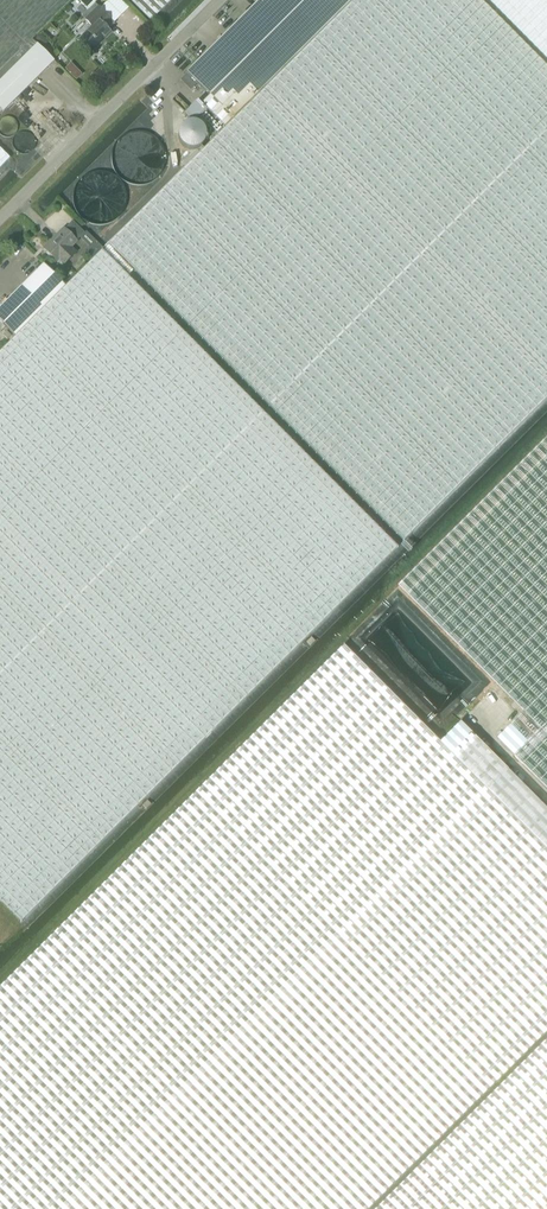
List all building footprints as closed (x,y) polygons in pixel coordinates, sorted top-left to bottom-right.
[(32,39),(72,0),(0,0),(0,71),(32,39)] [(95,3),(97,0),(78,0),(88,10),(82,16),(85,19),(85,20),(91,27),(77,40),(91,54),(112,33),(109,30),(115,23),(111,20),(111,19),(99,6),(98,7),(95,3)] [(108,245),(133,271),(401,541),(546,397),(546,66),(488,6),(482,0),(354,0),(226,129),(108,245)] [(150,21),(171,0),(130,0),(150,21)] [(186,73),(209,96),(201,104),(226,129),(354,0),(259,0),(253,6),(186,73)] [(546,61),(546,0),(487,0),(546,61)] [(48,42),(41,34),(34,41),(42,48),(48,42)] [(0,71),(0,114),(3,111),(3,112),(54,61),(32,39),(0,71)] [(10,158),(0,148),(0,168),(10,158)] [(71,247),(77,241),(64,229),(44,249),(46,251),(46,253),(50,257),(52,257),(57,261),(59,259),(64,264),(76,252),(71,247)] [(86,231),(80,237),(89,246),(89,250),(84,254),(91,261),(103,248),(86,231)] [(22,921),(134,807),(136,809),(139,805),(273,671),(397,547),(128,276),(133,271),(108,245),(65,285),(14,335),(16,337),(0,353),(0,899),(22,921)] [(14,335),(65,285),(64,284),(44,264),(0,308),(0,321),(14,335)] [(399,586),(525,712),(498,739),(546,788),(546,439),(399,586)] [(460,722),(440,742),(344,645),(0,987),(0,1208),(367,1208),(546,1030),(546,809),(460,722)] [(376,1208),(546,1208),(546,1039),(376,1208)]
